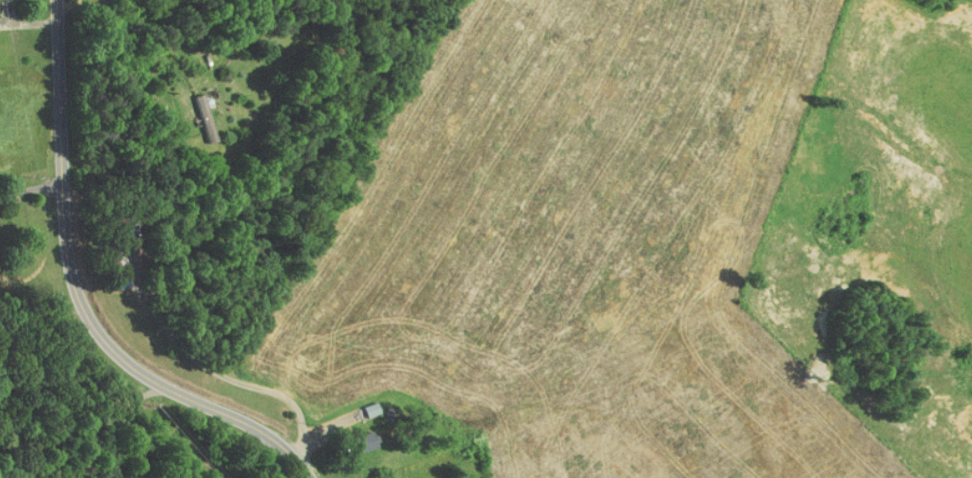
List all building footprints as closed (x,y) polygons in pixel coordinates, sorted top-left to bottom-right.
[(216,135),(199,88),(189,92),(206,138),(216,135)] [(369,441),(364,424),(348,430),(353,446),(369,441)]
